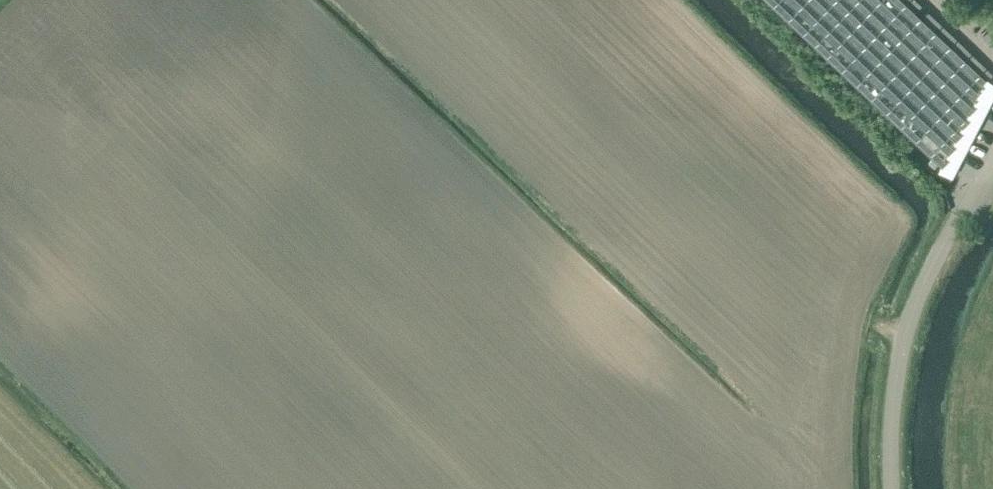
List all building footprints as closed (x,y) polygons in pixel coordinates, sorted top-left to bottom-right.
[(938,141),(932,154),(948,162),(954,148),(938,141)]
